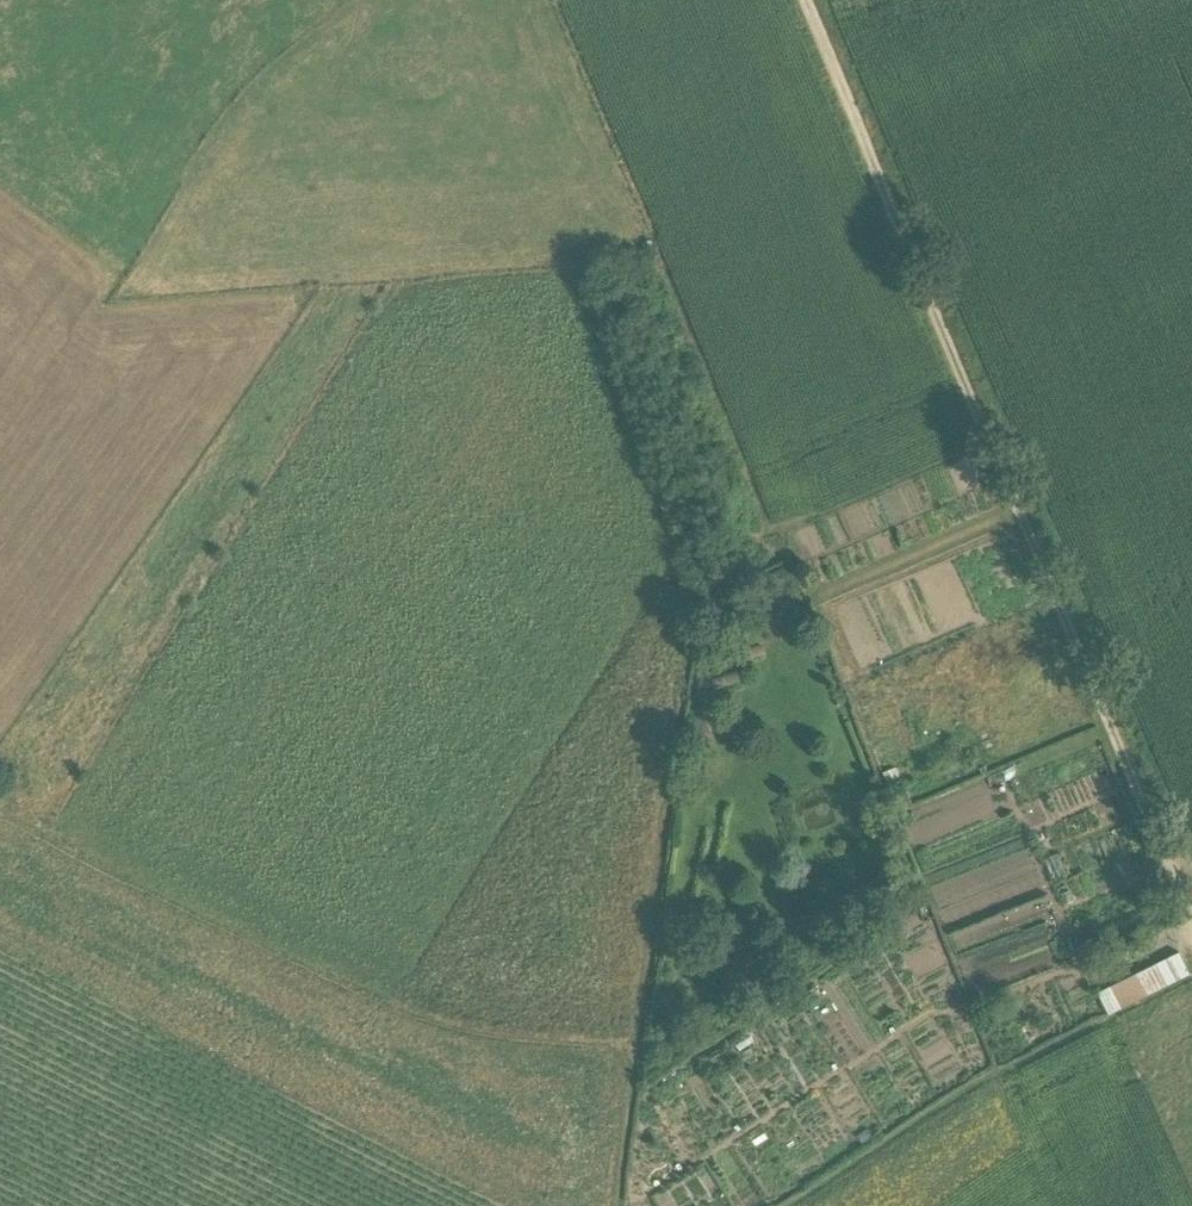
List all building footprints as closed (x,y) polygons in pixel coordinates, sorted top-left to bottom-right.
[(1147,997),(1191,976),(1179,953),(1137,974),(1147,997)]
